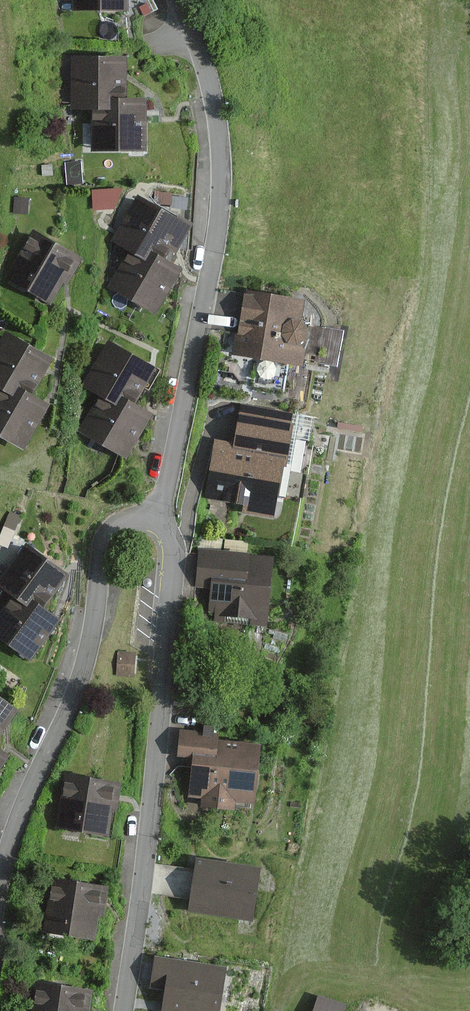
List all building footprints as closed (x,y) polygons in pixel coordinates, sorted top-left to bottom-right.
[(128,0),(72,0),(72,10),(128,10),(128,0)] [(126,100),(125,56),(69,58),(70,102),(89,101),(126,100)] [(146,148),(146,100),(126,100),(89,101),(89,149),(146,148)] [(81,161),(65,162),(67,184),(83,183),(81,161)] [(51,165),(41,165),(41,175),(51,175),(51,165)] [(123,188),(92,190),(94,209),(115,209),(123,188)] [(168,263),(191,224),(138,194),(116,233),(132,243),(168,263)] [(15,198),(14,213),(27,213),(28,198),(15,198)] [(52,305),(79,259),(34,232),(6,278),(52,305)] [(157,314),(181,270),(168,263),(132,243),(108,287),(157,314)] [(299,364),(309,302),(246,291),(235,353),(299,364)] [(344,331),(324,327),(317,361),(337,365),(344,331)] [(53,358),(4,329),(0,335),(0,381),(29,398),(53,358)] [(130,404),(151,366),(107,342),(86,380),(100,387),(130,404)] [(46,408),(29,398),(0,381),(0,436),(23,449),(46,408)] [(128,458),(150,415),(130,404),(100,387),(76,431),(128,458)] [(288,466),(297,413),(239,402),(232,442),(214,438),(204,496),(246,503),(244,513),(273,518),(283,466),(288,466)] [(8,547),(20,515),(10,511),(0,537),(0,544),(8,547)] [(24,547),(0,581),(0,585),(14,594),(40,612),(65,575),(24,547)] [(268,626),(274,556),(199,550),(196,586),(210,587),(208,612),(214,612),(213,622),(268,626)] [(30,658),(55,622),(40,612),(14,594),(0,614),(0,638),(30,658)] [(118,651),(116,676),(133,677),(135,653),(118,651)] [(17,709),(0,698),(0,735),(17,709)] [(256,805),(262,744),(218,739),(219,732),(214,732),(215,724),(204,723),(204,731),(179,729),(177,757),(192,758),(188,798),(200,799),(199,808),(235,811),(236,803),(256,805)] [(108,836),(117,784),(67,775),(58,827),(108,836)] [(261,868),(198,858),(190,910),(253,920),(261,868)] [(103,918),(108,887),(52,878),(44,933),(94,941),(98,917),(103,918)] [(157,957),(152,993),(161,994),(158,1010),(220,1010),(227,968),(157,957)] [(37,980),(32,1010),(90,1010),(91,1007),(94,989),(37,980)] [(347,1004),(318,995),(312,1010),(345,1010),(347,1004)]
